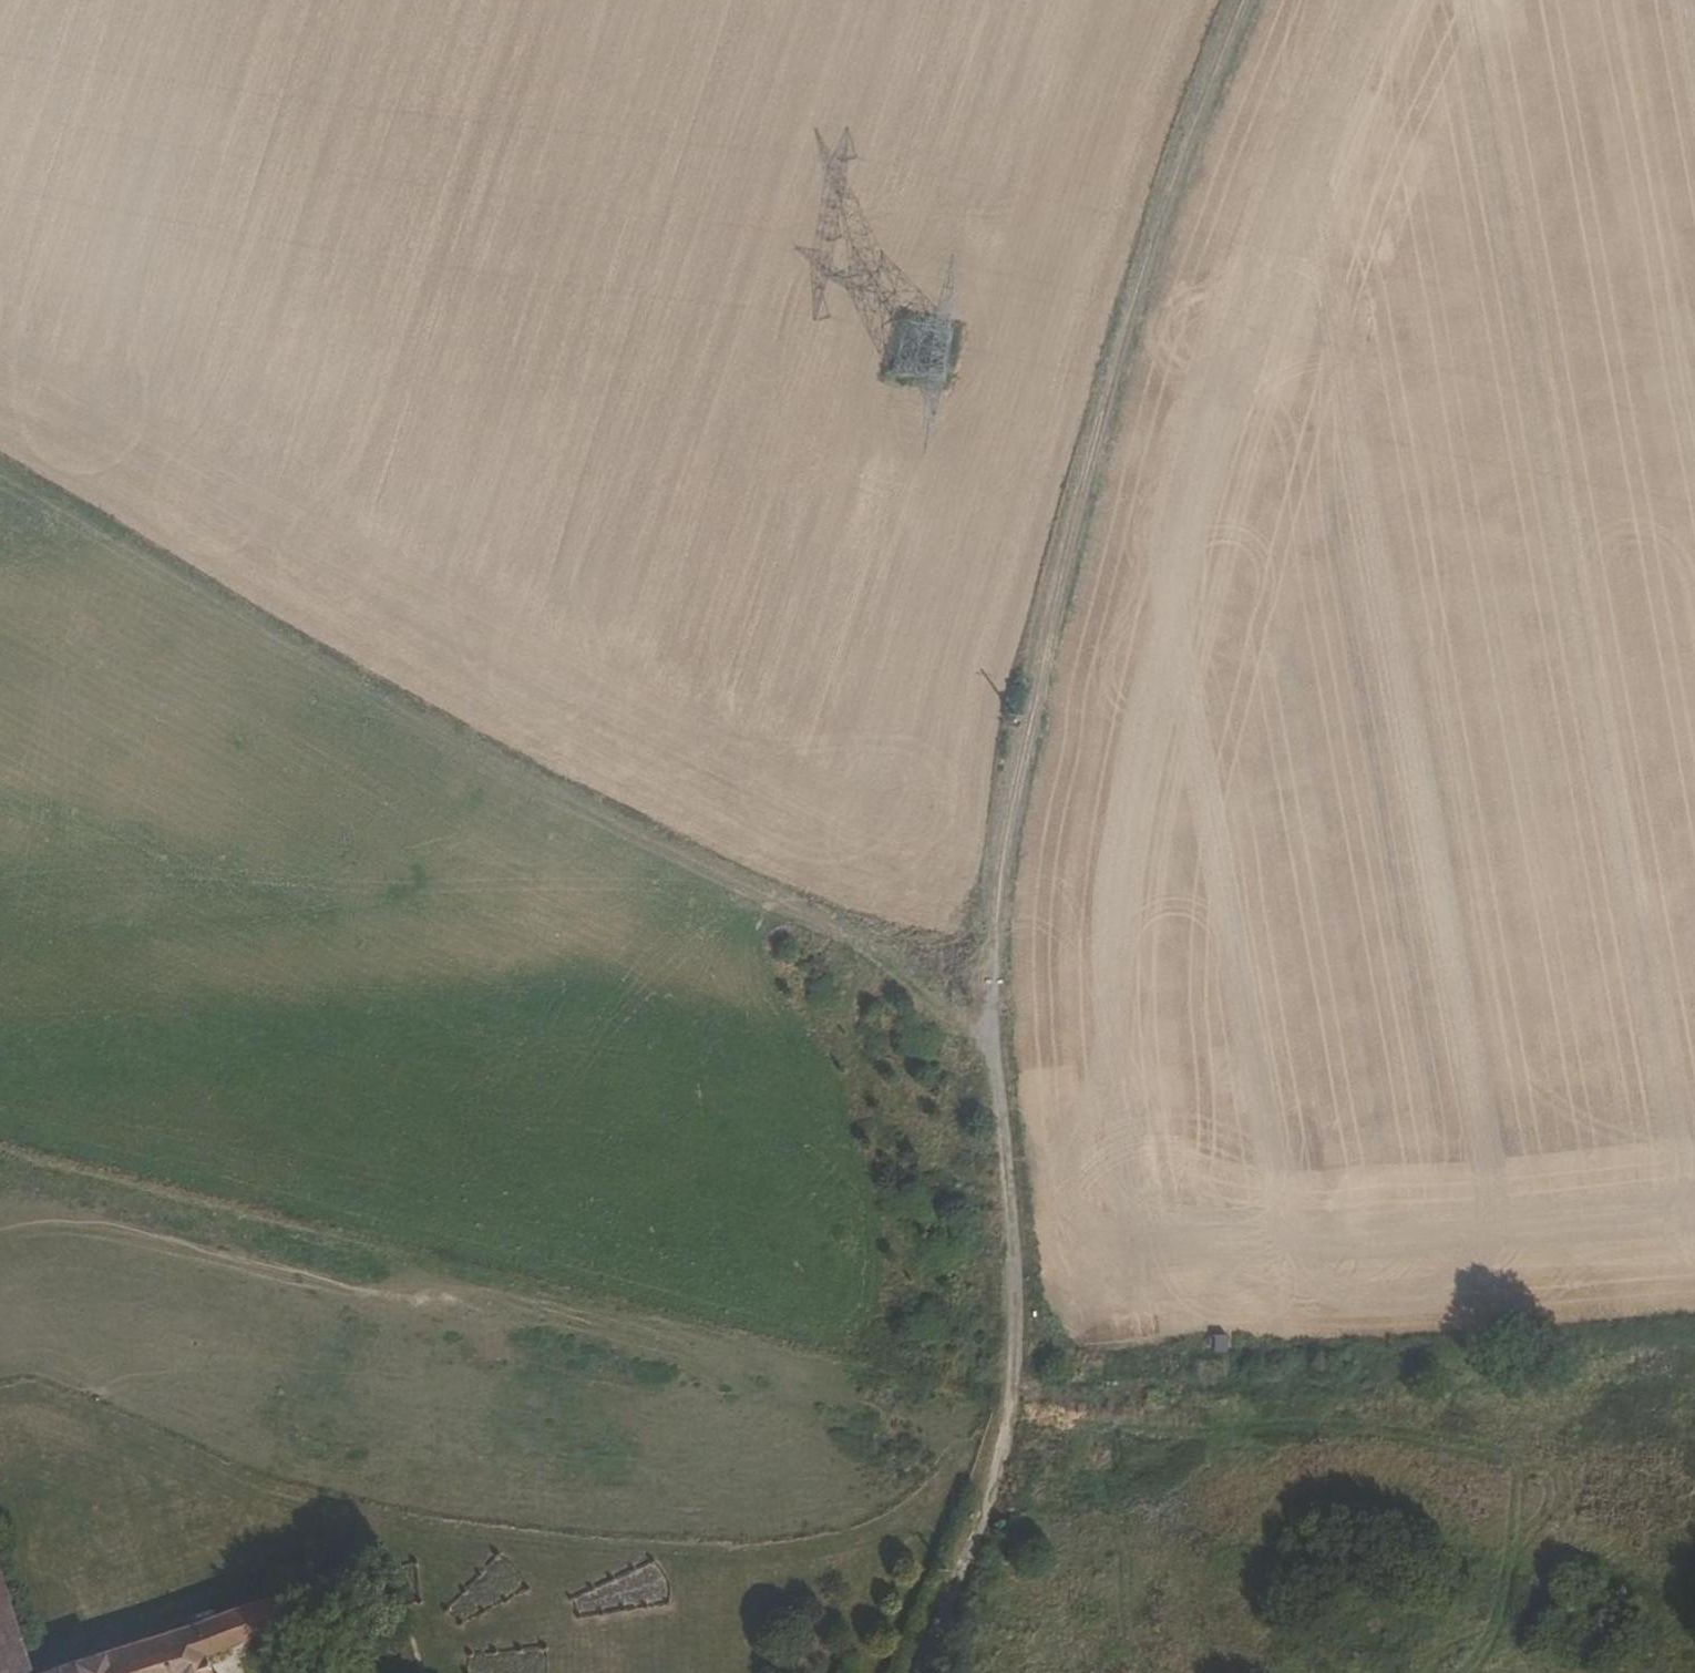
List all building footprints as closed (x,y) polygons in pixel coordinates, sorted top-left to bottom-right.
[(194,1665),(277,1636),(274,1627),(190,1651),(194,1665)] [(0,1641),(0,1672),(12,1672),(0,1641)] [(190,1651),(115,1672),(197,1672),(194,1665),(190,1651)]
